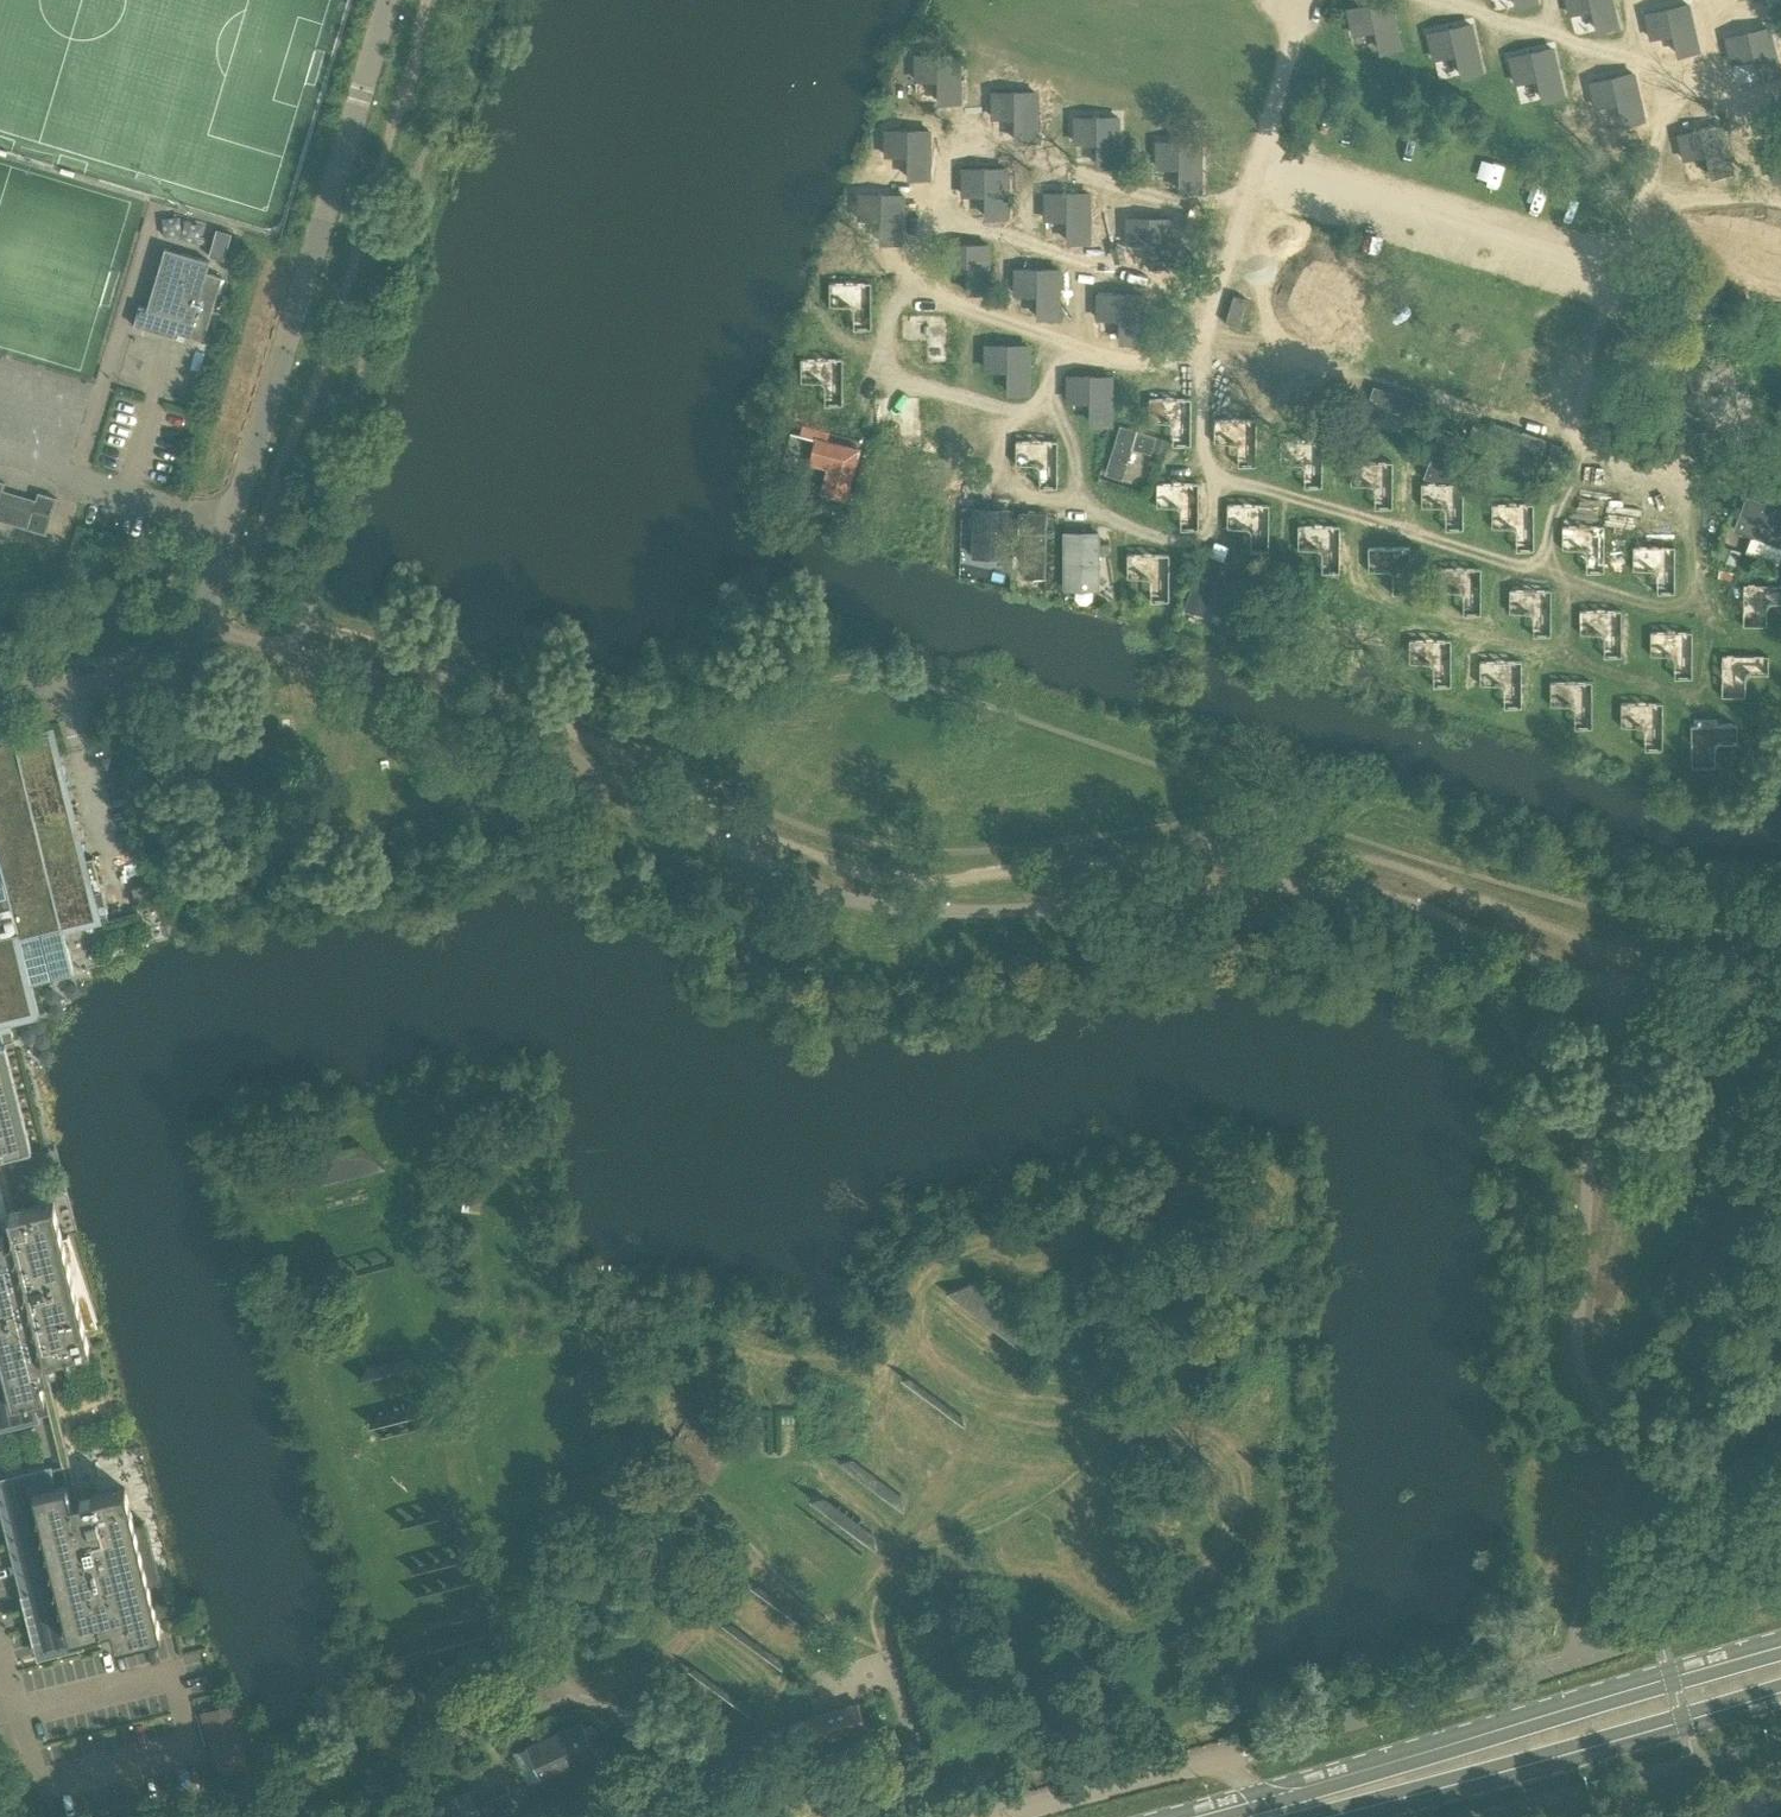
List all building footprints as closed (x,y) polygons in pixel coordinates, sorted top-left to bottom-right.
[(1348,9),(1353,33),(1373,29),(1377,31),(1382,51),(1400,46),(1390,0),(1389,0),(1348,9)] [(1611,0),(1567,0),(1570,13),(1590,9),(1594,12),(1598,31),(1617,26),(1611,0)] [(1687,3),(1646,13),(1651,36),(1671,32),(1675,35),(1679,54),(1698,49),(1687,3)] [(1481,70),(1470,24),(1429,33),(1434,57),(1454,53),(1458,55),(1463,74),(1481,70)] [(1779,75),(1769,28),(1727,38),(1732,62),(1752,57),(1756,60),(1761,79),(1779,75)] [(1562,96),(1551,49),(1509,59),(1515,83),(1535,78),(1539,81),(1543,100),(1562,96)] [(959,102),(958,54),(916,55),(916,81),(937,81),(940,84),(940,102),(959,102)] [(1632,73),(1590,82),(1596,106),(1616,102),(1619,104),(1624,124),(1643,119),(1632,73)] [(1036,140),(1035,93),(993,93),(993,117),(1013,117),(1017,121),(1017,141),(1036,140)] [(1118,165),(1118,118),(1075,118),(1075,143),(1096,143),(1099,146),(1099,166),(1118,165)] [(1720,125),(1679,134),(1684,158),(1704,154),(1707,156),(1712,176),(1731,171),(1720,125)] [(929,178),(928,130),(886,130),(886,155),(905,155),(909,159),(909,178),(929,178)] [(1200,190),(1200,142),(1157,143),(1157,167),(1178,167),(1181,170),(1181,190),(1200,190)] [(1768,157),(1773,181),(1780,179),(1780,154),(1768,157)] [(1007,216),(1006,169),(963,169),(963,194),(984,194),(987,197),(987,217),(1007,216)] [(901,242),(903,195),(860,193),(859,218),(879,219),(883,223),(882,242),(901,242)] [(1088,241),(1088,194),(1046,193),(1045,218),(1066,218),(1069,221),(1069,241),(1088,241)] [(1170,266),(1170,218),(1127,218),(1127,242),(1147,243),(1151,246),(1151,266),(1170,266)] [(218,225),(211,253),(226,257),(233,229),(218,225)] [(988,293),(988,245),(944,245),(944,270),(964,270),(968,274),(968,293),(988,293)] [(139,305),(133,326),(160,333),(163,322),(171,324),(171,326),(171,327),(171,329),(172,330),(173,332),(175,332),(204,341),(223,277),(207,272),(211,261),(165,248),(147,308),(139,305)] [(1058,317),(1058,270),(1015,269),(1015,294),(1035,294),(1039,298),(1039,317),(1058,317)] [(853,327),(873,327),(873,279),(830,279),(829,304),(849,304),(853,308),(853,327)] [(1140,341),(1140,294),(1098,294),(1097,318),(1117,319),(1121,322),(1121,342),(1140,341)] [(926,365),(947,365),(946,317),(903,317),(903,342),(923,342),(926,346),(926,365)] [(986,345),(986,369),(1006,369),(1010,372),(1010,392),(1028,392),(1028,345),(986,345)] [(824,403),(844,403),(844,355),(801,355),(800,380),(820,380),(824,384),(824,403)] [(1111,424),(1111,377),(1068,376),(1068,400),(1088,401),(1092,404),(1091,424),(1111,424)] [(1368,403),(1371,404),(1368,414),(1382,418),(1385,408),(1410,416),(1416,399),(1374,386),(1368,403)] [(1163,435),(1183,435),(1183,387),(1139,387),(1139,412),(1159,412),(1163,416),(1163,435)] [(1231,464),(1252,464),(1252,417),(1208,417),(1208,441),(1228,441),(1232,446),(1231,464)] [(1538,457),(1544,439),(1492,423),(1486,441),(1538,457)] [(829,433),(802,426),(799,435),(817,439),(812,462),(830,466),(823,492),(845,498),(857,450),(826,442),(829,433)] [(1166,440),(1120,426),(1106,472),(1123,477),(1132,448),(1151,453),(1151,451),(1162,454),(1166,440)] [(1444,483),(1453,483),(1468,438),(1440,429),(1424,477),(1444,483)] [(1038,485),(1059,485),(1058,437),(1015,437),(1015,462),(1035,462),(1038,466),(1038,485)] [(1302,486),(1323,486),(1323,438),(1279,438),(1279,463),(1299,463),(1303,467),(1302,486)] [(988,458),(985,473),(967,468),(953,522),(988,531),(1006,462),(988,458)] [(1373,508),(1394,508),(1393,460),(1350,460),(1350,485),(1370,485),(1373,489),(1373,508)] [(1174,506),(1178,510),(1178,529),(1198,529),(1198,482),(1155,482),(1154,506),(1174,506)] [(1443,533),(1464,533),(1464,485),(1420,485),(1420,510),(1440,510),(1444,514),(1443,533)] [(49,528),(55,498),(0,486),(0,517),(49,528)] [(1780,542),(1780,510),(1753,500),(1747,514),(1741,512),(1735,529),(1780,546),(1780,542)] [(1513,550),(1534,550),(1533,502),(1490,502),(1490,527),(1510,527),(1513,531),(1513,550)] [(1249,551),(1269,551),(1269,503),(1225,503),(1225,528),(1245,528),(1249,532),(1249,551)] [(1319,572),(1340,572),(1339,524),(1296,524),(1296,549),(1316,549),(1319,553),(1319,572)] [(1584,572),(1605,571),(1604,524),(1561,524),(1561,549),(1580,548),(1584,553),(1584,572)] [(1098,532),(1063,532),(1063,586),(1098,586),(1098,532)] [(1777,564),(1780,553),(1780,548),(1750,537),(1744,552),(1777,564)] [(1109,544),(1101,544),(1101,554),(1109,554),(1109,544)] [(1718,558),(1737,565),(1741,552),(1722,545),(1718,558)] [(1391,593),(1412,593),(1411,546),(1368,546),(1368,570),(1387,570),(1391,575),(1391,593)] [(1655,593),(1675,593),(1675,546),(1632,546),(1631,570),(1651,570),(1655,574),(1655,593)] [(1148,601),(1169,601),(1168,553),(1125,553),(1125,578),(1145,578),(1148,582),(1148,601)] [(1185,607),(1204,614),(1222,565),(1203,558),(1185,607)] [(1461,615),(1482,615),(1481,567),(1438,567),(1438,592),(1457,592),(1461,596),(1461,615)] [(1740,583),(1740,626),(1765,626),(1766,606),(1769,602),(1780,602),(1780,583),(1740,583)] [(1530,636),(1551,636),(1551,589),(1507,589),(1507,613),(1527,613),(1531,617),(1530,636)] [(1601,657),(1622,657),(1621,610),(1578,610),(1578,634),(1597,634),(1601,639),(1601,657)] [(1671,679),(1692,679),(1691,631),(1648,631),(1648,656),(1667,656),(1671,660),(1671,679)] [(1430,686),(1451,686),(1450,638),(1407,638),(1407,663),(1427,663),(1430,667),(1430,686)] [(1769,653),(1721,653),(1721,697),(1746,697),(1746,677),(1750,672),(1769,672),(1769,657),(1769,653)] [(1502,707),(1522,707),(1522,659),(1478,659),(1478,684),(1498,684),(1502,688),(1502,707)] [(1572,729),(1592,728),(1592,681),(1548,681),(1548,706),(1568,705),(1572,710),(1572,729)] [(1642,750),(1662,750),(1662,702),(1619,702),(1618,727),(1638,727),(1642,731),(1642,750)] [(1718,743),(1737,743),(1737,724),(1689,724),(1689,768),(1714,768),(1714,748),(1718,743)] [(92,854),(86,822),(64,732),(0,747),(0,1027),(55,1018),(51,991),(84,975),(79,953),(73,939),(80,935),(95,932),(113,927),(96,864),(92,854)] [(55,1150),(37,1079),(29,1045),(0,1048),(0,1172),(55,1150)] [(4,1232),(0,1232),(0,1436),(34,1428),(50,1422),(61,1466),(46,1469),(0,1481),(0,1483),(31,1609),(34,1608),(35,1609),(27,1611),(30,1624),(38,1622),(38,1624),(36,1624),(44,1649),(47,1660),(81,1654),(97,1650),(96,1642),(108,1637),(148,1630),(152,1646),(193,1636),(158,1492),(129,1501),(125,1488),(80,1499),(55,1401),(76,1397),(72,1375),(113,1357),(136,1346),(95,1203),(72,1211),(51,1218),(34,1215),(11,1219),(0,1179),(0,1215),(4,1232)] [(956,1293),(1026,1348),(1039,1331),(969,1277),(956,1293)] [(790,1724),(798,1748),(866,1727),(858,1703),(816,1716),(790,1724)] [(218,1755),(214,1757),(219,1775),(223,1774),(249,1766),(260,1763),(255,1744),(250,1746),(240,1710),(203,1721),(213,1753),(217,1751),(218,1755)] [(527,1746),(541,1779),(597,1754),(582,1721),(527,1746)] [(223,1774),(225,1780),(230,1795),(255,1787),(251,1772),(249,1766),(223,1774)] [(495,1816),(499,1816),(515,1810),(507,1793),(488,1802),(488,1803),(478,1807),(471,1791),(419,1814),(421,1816),(494,1816),(495,1816)] [(150,1804),(138,1807),(138,1808),(126,1811),(126,1810),(113,1813),(114,1816),(153,1816),(150,1804)]
